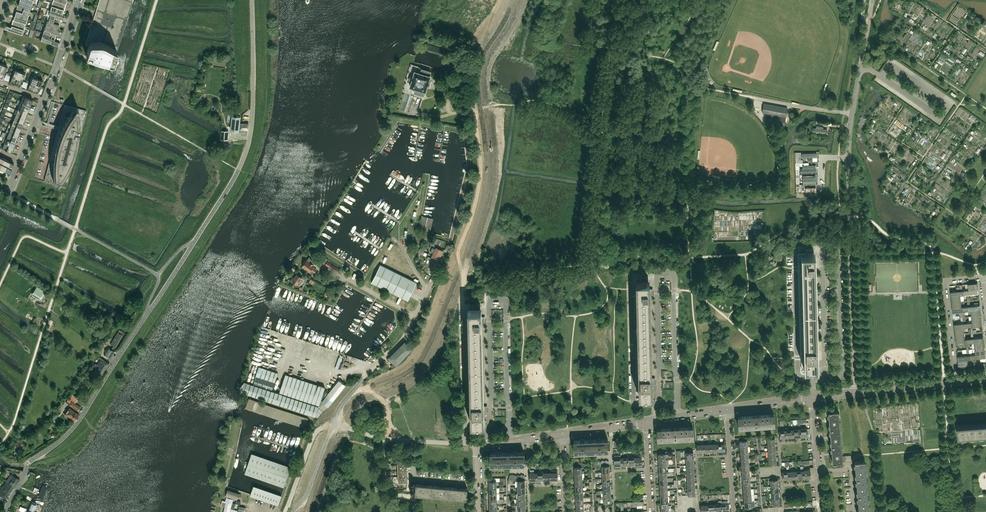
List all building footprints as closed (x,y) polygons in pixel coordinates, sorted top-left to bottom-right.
[(29,12),(32,4),(19,0),(17,8),(29,12)] [(132,2),(133,0),(99,0),(85,45),(88,46),(89,44),(89,43),(90,43),(90,42),(91,42),(92,42),(99,41),(100,41),(101,41),(102,41),(103,42),(104,42),(115,49),(116,50),(116,51),(117,51),(117,52),(116,52),(132,2)] [(62,14),(65,6),(52,2),(50,10),(62,14)] [(27,19),(29,12),(17,8),(15,15),(27,19)] [(60,21),(62,14),(50,10),(48,17),(60,21)] [(25,26),(27,19),(15,15),(12,23),(25,26)] [(58,29),(60,21),(48,17),(45,25),(58,29)] [(22,34),(25,26),(12,23),(11,27),(5,25),(4,28),(22,34)] [(55,36),(58,29),(45,25),(43,32),(55,36)] [(54,40),(55,36),(43,32),(41,40),(59,46),(60,42),(54,40)] [(116,50),(115,49),(104,42),(103,42),(102,41),(101,41),(100,41),(99,41),(92,42),(91,42),(90,42),(90,43),(89,43),(89,44),(88,46),(86,54),(97,58),(97,57),(102,58),(102,59),(104,60),(112,62),(113,62),(114,61),(116,52),(117,52),(117,51),(116,51),(116,50)] [(413,93),(424,96),(425,92),(426,93),(431,75),(430,75),(432,71),(421,68),(420,72),(414,70),(409,87),(415,89),(413,93)] [(15,83),(20,71),(15,69),(15,70),(14,69),(12,74),(13,74),(10,81),(15,83)] [(957,69),(951,76),(956,81),(963,75),(957,69)] [(24,78),(25,74),(25,73),(20,71),(15,83),(20,85),(23,78),(24,78)] [(33,91),(38,78),(33,76),(32,77),(31,77),(30,81),(31,81),(28,89),(33,91)] [(41,86),(43,81),(42,81),(42,80),(38,78),(33,91),(37,93),(40,85),(41,86)] [(30,104),(32,99),(23,95),(21,100),(30,104)] [(28,109),(30,104),(21,100),(19,105),(28,109)] [(900,110),(898,102),(894,103),(893,100),(886,103),(889,113),(900,110)] [(785,122),(787,108),(769,104),(769,105),(764,104),(762,112),(767,113),(766,123),(784,126),(785,122)] [(27,113),(28,109),(19,105),(17,110),(27,113)] [(66,187),(78,141),(86,110),(65,105),(45,181),(66,187)] [(25,118),(27,113),(17,110),(15,114),(25,118)] [(23,123),(25,118),(15,114),(13,119),(23,123)] [(21,128),(23,123),(13,119),(11,124),(21,128)] [(247,129),(248,124),(241,123),(241,122),(234,122),(233,130),(241,130),(241,128),(247,129)] [(21,128),(11,124),(9,123),(7,128),(19,132),(21,128)] [(828,130),(824,130),(824,128),(816,127),(816,129),(812,129),(811,133),(828,135),(828,130)] [(17,137),(19,132),(7,128),(5,133),(17,137)] [(15,142),(17,137),(5,133),(3,137),(6,138),(15,142)] [(13,147),(15,142),(6,138),(4,143),(13,147)] [(11,152),(13,147),(4,143),(2,148),(11,152)] [(9,161),(4,159),(0,168),(4,170),(9,161)] [(10,173),(14,163),(9,161),(4,170),(10,173)] [(439,259),(443,251),(436,247),(435,249),(432,247),(430,251),(433,253),(432,255),(439,259)] [(815,310),(814,270),(814,253),(802,253),(803,311),(815,310)] [(435,267),(439,259),(432,255),(431,258),(428,257),(427,259),(430,260),(428,263),(435,267)] [(314,265),(315,263),(313,261),(313,260),(309,257),(307,260),(306,261),(305,261),(303,263),(304,264),(301,267),(305,270),(307,268),(310,270),(311,269),(315,272),(316,269),(313,267),(314,265)] [(339,269),(327,261),(325,264),(338,272),(339,269)] [(381,264),(380,266),(372,281),(408,299),(417,282),(381,264)] [(303,275),(301,277),(297,274),(294,277),(293,277),(292,279),(293,280),(292,280),(299,285),(303,280),(305,282),(307,280),(308,278),(306,277),(303,275)] [(650,338),(649,314),(649,294),(652,294),(652,288),(648,289),(648,281),(637,281),(638,338),(650,338)] [(965,295),(964,290),(963,290),(962,284),(959,284),(960,290),(950,291),(951,296),(961,295),(965,295)] [(44,291),(37,286),(32,294),(39,299),(44,291)] [(964,290),(965,295),(966,294),(967,300),(970,300),(971,300),(971,297),(970,298),(969,294),(979,293),(978,289),(969,290),(969,289),(964,290)] [(980,309),(980,305),(970,306),(970,300),(967,300),(967,304),(966,304),(966,306),(966,311),(971,310),(980,309)] [(966,311),(966,306),(962,307),(952,308),(953,312),(962,311),(963,317),(966,317),(965,311),(966,311)] [(482,366),(481,342),(481,322),(485,322),(485,316),(481,316),(480,309),(469,309),(470,366),(482,366)] [(816,367),(816,343),(815,310),(803,311),(805,368),(816,367)] [(968,327),(968,322),(966,322),(966,317),(963,317),(964,323),(954,324),(954,328),(964,327),(968,327)] [(982,325),(982,321),(972,322),(968,322),(968,327),(970,327),(970,329),(970,332),(971,332),(973,332),(973,326),(982,325)] [(110,358),(114,351),(113,351),(123,335),(117,331),(109,345),(112,347),(111,349),(109,348),(105,355),(110,358)] [(984,341),(983,337),(974,338),(973,332),(971,332),(971,338),(969,338),(970,343),(974,342),(984,341)] [(651,378),(650,363),(650,338),(638,338),(639,395),(651,395),(651,383),(655,383),(655,377),(651,378)] [(970,343),(969,338),(965,339),(956,340),(956,344),(966,343),(966,349),(969,349),(969,343),(970,343)] [(393,368),(412,349),(405,342),(388,359),(393,364),(391,366),(393,368)] [(972,359),(971,354),(970,354),(969,349),(966,349),(967,355),(958,356),(958,361),(968,359),(972,359)] [(985,357),(985,353),(976,354),(971,354),(972,359),(973,359),(974,365),(977,364),(976,359),(985,357)] [(101,377),(110,363),(101,358),(97,365),(95,364),(93,367),(95,368),(93,372),(101,377)] [(321,400),(325,387),(286,374),(279,393),(272,391),(278,373),(259,366),(253,384),(244,382),(241,391),(250,394),(304,412),(316,416),(318,417),(326,409),(334,402),(333,401),(346,385),(339,380),(326,396),(323,401),(321,400)] [(483,406),(483,399),(482,366),(470,366),(472,423),(483,423),(483,411),(487,411),(487,406),(483,406)] [(75,403),(78,398),(73,394),(67,403),(69,404),(78,410),(80,407),(75,403)] [(79,414),(69,407),(65,414),(75,420),(79,414)] [(839,428),(838,411),(831,411),(830,411),(828,412),(829,419),(827,419),(828,421),(828,422),(829,422),(830,429),(839,428)] [(774,425),(774,414),(756,415),(757,426),(774,425)] [(757,426),(756,415),(738,416),(739,427),(757,426)] [(959,427),(958,427),(959,438),(960,438),(960,437),(985,435),(985,425),(959,427)] [(675,438),(675,427),(657,428),(657,439),(675,438)] [(693,437),(693,427),(675,427),(675,438),(693,437)] [(841,445),(840,437),(839,428),(830,429),(830,436),(829,436),(829,439),(830,439),(831,446),(841,445)] [(609,446),(609,445),(608,445),(608,441),(608,439),(591,440),(591,452),(592,452),(604,451),(608,451),(608,446),(609,446)] [(591,452),(591,440),(573,441),(574,452),(591,452)] [(842,455),(841,445),(831,446),(832,453),(830,453),(831,455),(831,456),(832,456),(832,463),(834,463),(835,463),(842,462),(842,455)] [(507,465),(507,453),(491,453),(490,453),(490,465),(507,465)] [(525,460),(525,458),(524,459),(524,455),(524,453),(507,453),(507,465),(521,464),(524,464),(524,460),(525,460)] [(290,467),(252,454),(245,473),(283,487),(290,467)] [(866,477),(864,460),(857,460),(856,460),(856,461),(854,461),(855,466),(855,468),(855,470),(856,478),(866,477)] [(13,487),(19,479),(11,474),(5,484),(12,489),(13,487)] [(867,494),(866,477),(856,478),(856,485),(857,487),(857,495),(867,494)] [(12,489),(5,484),(4,485),(3,485),(0,490),(0,496),(1,495),(6,499),(12,489)] [(432,496),(433,485),(416,484),(415,495),(432,496)] [(43,499),(48,487),(43,485),(38,497),(43,499)] [(449,498),(450,487),(433,485),(432,496),(449,498)] [(254,486),(251,493),(279,503),(282,496),(254,486)] [(467,495),(467,489),(450,487),(449,498),(466,500),(467,496),(468,496),(468,495),(467,495)] [(239,494),(239,493),(228,490),(226,494),(238,498),(238,497),(240,498),(241,495),(239,494)] [(868,503),(867,494),(857,495),(858,502),(858,504),(859,511),(869,511),(868,503)] [(745,509),(751,509),(751,507),(755,507),(754,501),(745,502),(745,507),(745,509)] [(38,503),(34,502),(29,511),(35,511),(38,503)]
